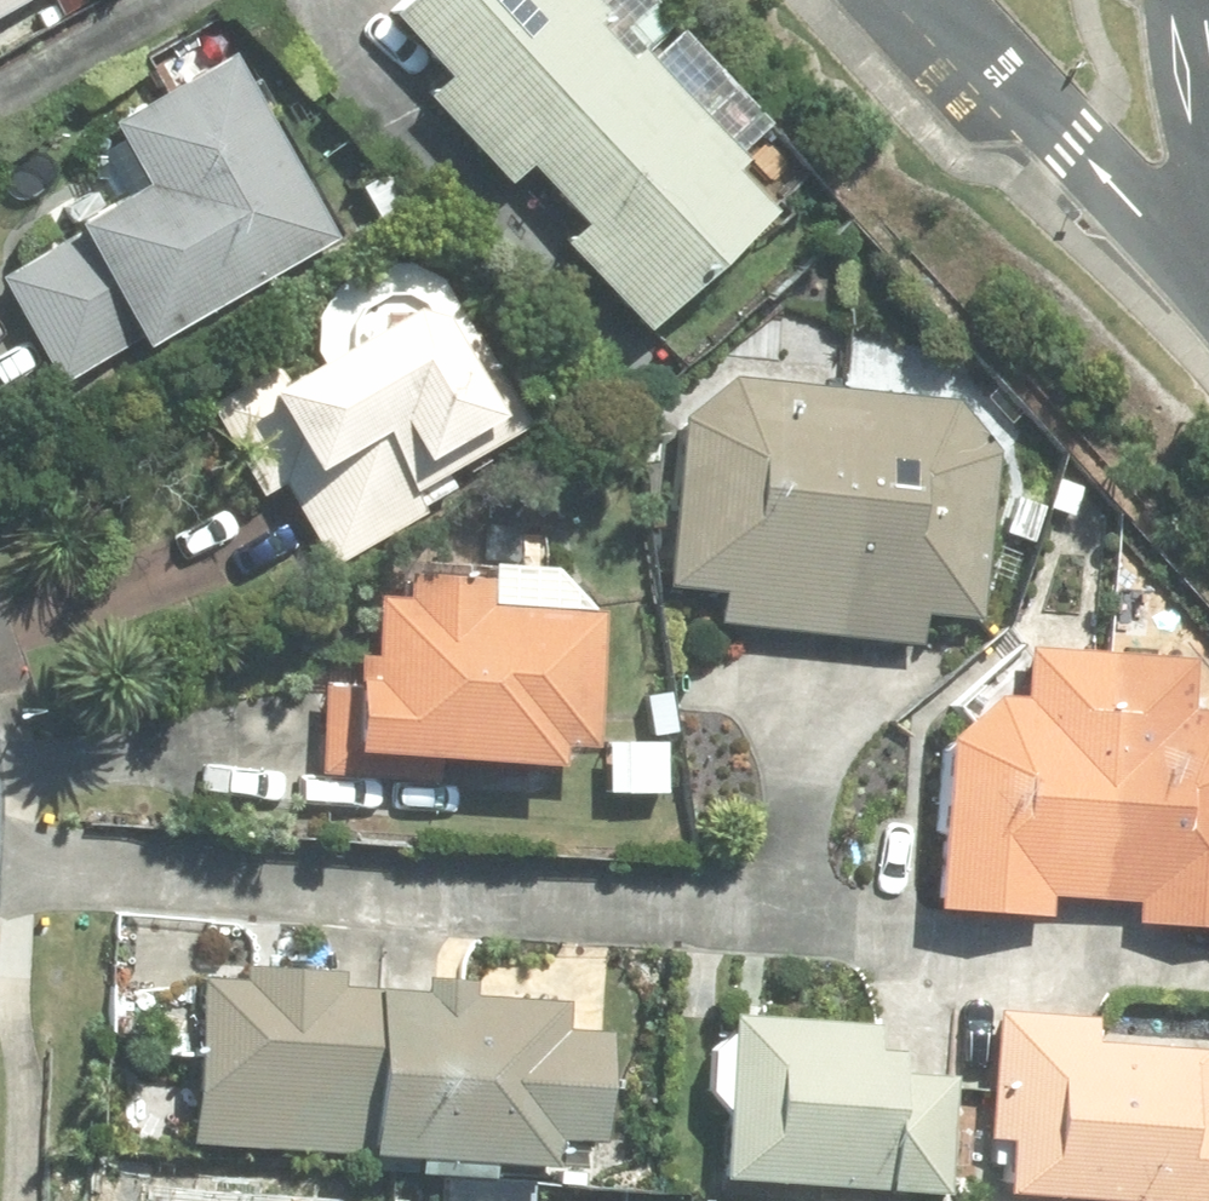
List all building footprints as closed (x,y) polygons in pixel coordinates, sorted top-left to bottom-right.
[(64,10),(81,0),(57,0),(64,10)] [(430,78),(511,165),(530,148),(540,159),(657,52),(610,0),(394,0),(449,60),(430,78)] [(635,16),(651,0),(618,0),(635,16)] [(148,171),(80,209),(87,219),(0,267),(59,376),(144,329),(149,336),(341,232),(236,40),(113,108),(148,171)] [(777,220),(762,202),(773,192),(741,157),(748,150),(723,121),(743,103),(706,63),(686,81),(657,52),(540,159),(587,210),(569,225),(645,309),(744,220),(761,236),(777,220)] [(315,305),(330,329),(212,400),(261,483),(283,471),(333,556),(421,504),(415,497),(455,474),(445,458),(528,409),(451,281),(440,270),(428,261),(414,255),(398,253),(384,253),(369,256),(355,261),(341,268),(331,278),(322,291),(315,305)] [(726,576),(722,613),(924,631),(926,596),(985,600),(1000,436),(956,385),(734,365),(684,407),(670,569),(726,576)] [(1058,468),(1046,498),(1071,508),(1083,479),(1058,468)] [(598,597),(486,591),(488,561),(408,558),(408,583),(379,580),(375,641),(359,641),(359,677),(325,676),(321,760),(436,768),(438,735),(560,741),(561,720),(593,722),(598,597)] [(1194,647),(1030,635),(1028,649),(999,649),(997,683),(953,720),(940,890),(1052,899),(1053,879),(1139,886),(1137,909),(1208,915),(1208,699),(1190,697),(1194,647)] [(668,686),(644,689),(652,729),(676,724),(668,686)] [(342,976),(342,963),(245,958),(245,972),(203,969),(191,1130),(370,1143),(370,1139),(380,978),(342,976)] [(422,1142),(421,1160),(480,1163),(480,1146),(559,1151),(561,1126),(602,1129),(610,1007),(566,1005),(568,992),(467,987),(467,969),(430,966),(428,981),(380,978),(370,1139),(422,1142)] [(905,1044),(878,1040),(881,1018),(742,1002),(725,1159),(949,1184),(962,1071),(902,1064),(905,1044)] [(1015,1128),(1013,1135),(993,1132),(991,1159),(1011,1160),(1010,1178),(1208,1196),(1208,1104),(1206,1104),(1208,1076),(1208,1038),(1099,1027),(1101,1011),(1003,1002),(992,1125),(1015,1128)] [(587,1154),(559,1153),(560,1175),(588,1174),(587,1154)]
